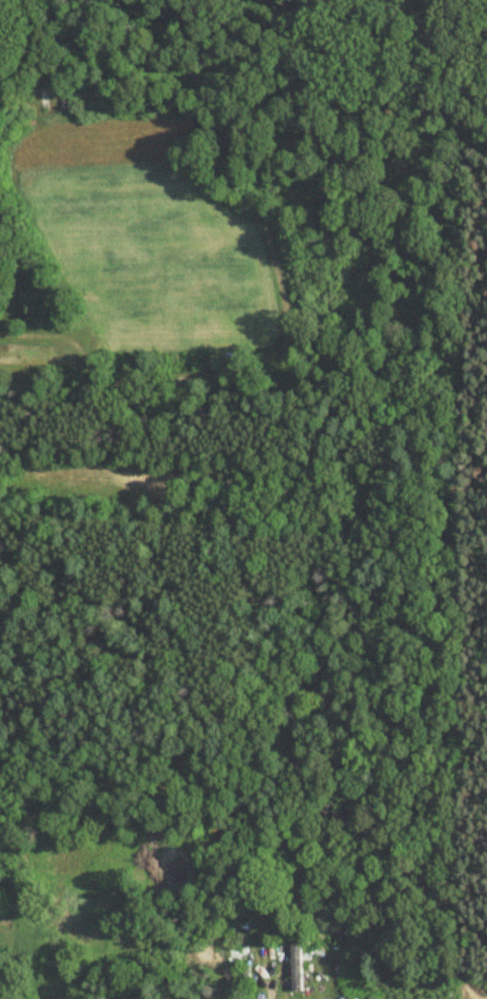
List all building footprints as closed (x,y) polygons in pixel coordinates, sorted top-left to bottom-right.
[(302,945),(292,945),(292,993),(302,993),(302,945)]
